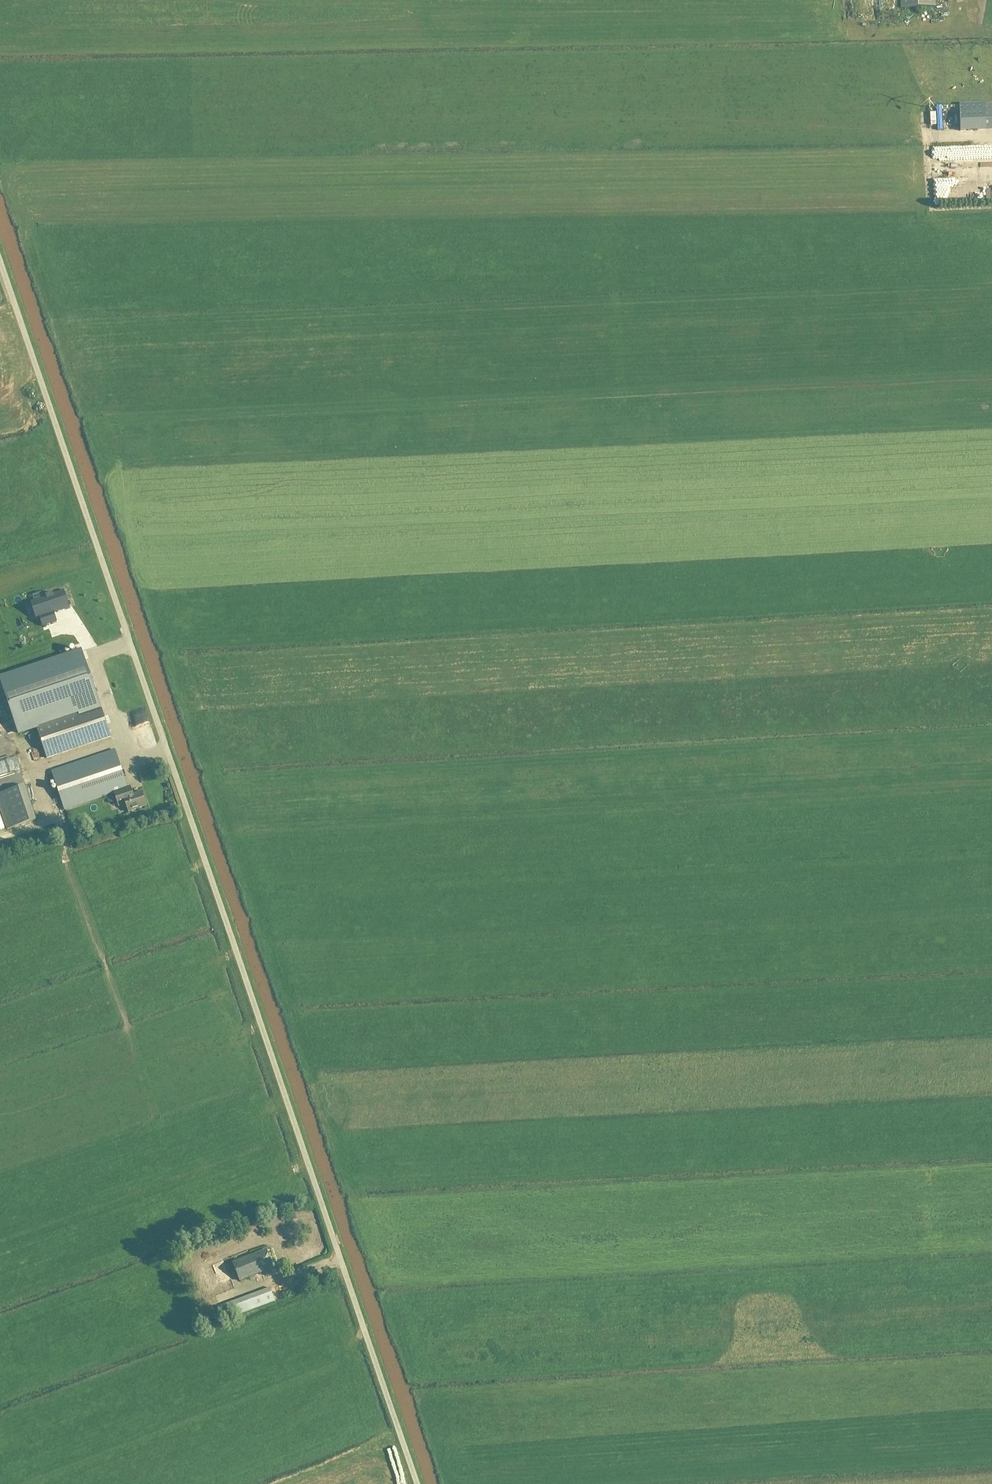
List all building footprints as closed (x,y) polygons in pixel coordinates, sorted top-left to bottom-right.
[(901,10),(935,8),(934,0),(900,0),(901,10)] [(981,135),(982,144),(991,143),(991,135),(981,135)] [(974,152),(974,159),(963,159),(963,165),(991,165),(991,152),(974,152)] [(44,596),(28,602),(34,620),(37,618),(40,627),(55,622),(52,613),(68,608),(62,590),(52,594),(51,593),(44,595),(44,596)] [(81,652),(0,679),(18,734),(36,728),(47,759),(110,738),(81,652)] [(104,716),(116,715),(116,707),(104,708),(104,716)] [(123,730),(129,728),(125,714),(119,716),(123,730)] [(30,752),(32,759),(41,757),(39,749),(30,752)] [(127,788),(115,751),(52,772),(64,810),(114,793),(118,807),(126,805),(128,812),(146,807),(142,792),(132,795),(130,787),(127,788)] [(12,787),(10,777),(0,780),(0,790),(12,787)] [(1,794),(13,828),(36,820),(24,786),(1,794)] [(239,1281),(273,1268),(266,1250),(232,1264),(239,1281)] [(203,1271),(211,1298),(233,1292),(225,1265),(203,1271)] [(269,1289),(223,1306),(228,1319),(274,1302),(269,1289)]
